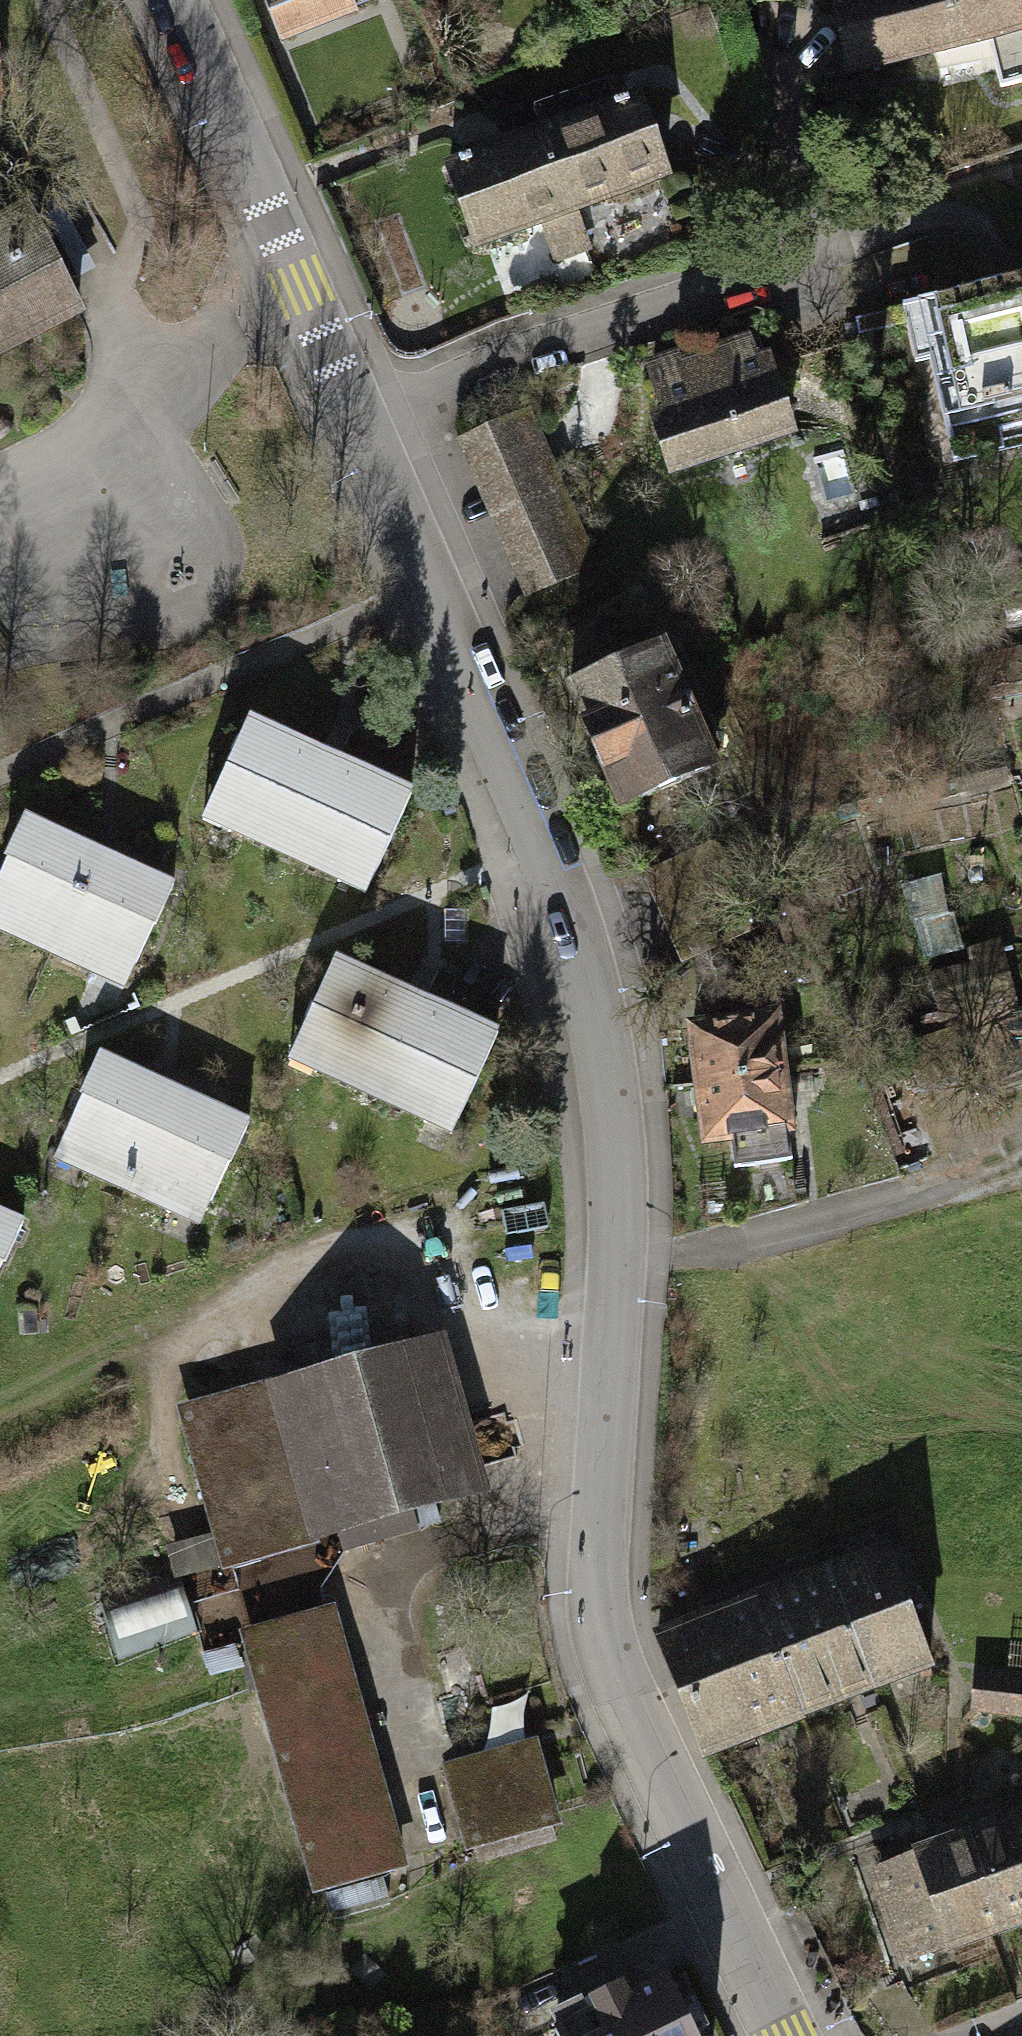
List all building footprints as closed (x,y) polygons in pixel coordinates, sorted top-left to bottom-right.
[(284,35),(350,10),(346,0),(270,0),(284,35)] [(835,5),(852,71),(987,37),(999,86),(1021,81),(1021,0),(856,0),(835,5)] [(544,135),(570,207),(664,173),(639,102),(627,106),(624,99),(615,102),(611,91),(607,81),(534,107),(544,135)] [(570,207),(544,135),(492,153),(451,168),(477,240),(570,207)] [(76,309),(28,215),(0,229),(0,349),(76,309)] [(916,302),(950,454),(1003,442),(999,422),(1021,417),(1021,279),(998,284),(916,302)] [(905,309),(856,319),(859,332),(908,322),(905,309)] [(749,341),(653,372),(668,421),(657,424),(671,469),(792,431),(769,359),(756,363),(749,341)] [(476,466),(541,438),(529,411),(465,439),(476,466)] [(488,492),(552,465),(544,446),(541,438),(476,466),(488,492)] [(824,503),(856,495),(844,450),(813,459),(824,503)] [(552,465),(488,492),(498,517),(563,489),(552,465)] [(509,542),(573,514),(563,489),(498,517),(509,542)] [(573,514),(509,542),(519,565),(583,537),(573,514)] [(583,537),(519,565),(531,592),(595,565),(583,537)] [(1021,695),(1021,645),(976,652),(984,701),(1021,695)] [(662,651),(568,691),(618,806),(712,766),(662,651)] [(329,757),(249,720),(205,815),(363,887),(407,792),(374,777),(329,757)] [(97,847),(21,812),(0,859),(0,928),(49,950),(97,847)] [(97,847),(49,950),(122,983),(170,880),(101,849),(97,847)] [(921,962),(964,952),(954,912),(950,913),(941,876),(902,886),(921,962)] [(958,1028),(1021,1012),(1002,938),(968,946),(972,963),(930,973),(944,1031),(958,1028)] [(417,997),(338,959),(292,1056),(451,1131),(497,1034),(461,1017),(417,997)] [(1021,1012),(958,1028),(964,1043),(988,1104),(1021,1090),(1021,1012)] [(699,1082),(781,1073),(775,1018),(699,1026),(693,1026),(699,1082)] [(125,1188),(172,1088),(98,1054),(52,1154),(125,1188)] [(781,1073),(699,1082),(705,1139),(730,1136),(734,1168),(790,1162),(783,1089),(781,1073)] [(172,1088),(125,1188),(200,1222),(246,1123),(172,1088)] [(18,1220),(0,1212),(0,1260),(18,1220)] [(266,1389),(305,1533),(308,1545),(408,1519),(404,1507),(337,1524),(299,1383),(418,1351),(456,1493),(434,1499),(436,1507),(453,1502),(488,1493),(445,1332),(264,1380),(266,1389)] [(404,1507),(408,1519),(411,1530),(440,1522),(436,1507),(434,1499),(456,1493),(418,1351),(299,1383),(337,1524),(404,1507)] [(305,1533),(266,1389),(188,1410),(227,1554),(305,1533)] [(829,1572),(872,1683),(931,1660),(887,1549),(829,1572)] [(872,1683),(829,1572),(809,1579),(806,1570),(792,1574),(795,1581),(756,1596),(800,1710),(872,1683)] [(125,1638),(196,1618),(186,1584),(115,1605),(125,1638)] [(800,1710),(756,1596),(656,1635),(700,1749),(800,1710)] [(327,1616),(250,1637),(319,1881),(394,1859),(327,1616)] [(976,1672),(971,1710),(1021,1717),(1021,1678),(976,1672)] [(533,1732),(437,1759),(461,1846),(558,1819),(535,1739),(533,1732)] [(971,1835),(1003,1925),(1021,1918),(1021,1817),(971,1835)] [(1003,1925),(971,1835),(882,1866),(894,1901),(886,1904),(905,1959),(995,1927),(1003,1925)] [(558,2026),(563,2035),(697,2035),(667,1974),(625,1993),(620,1983),(591,1996),(596,2008),(558,2026)]
